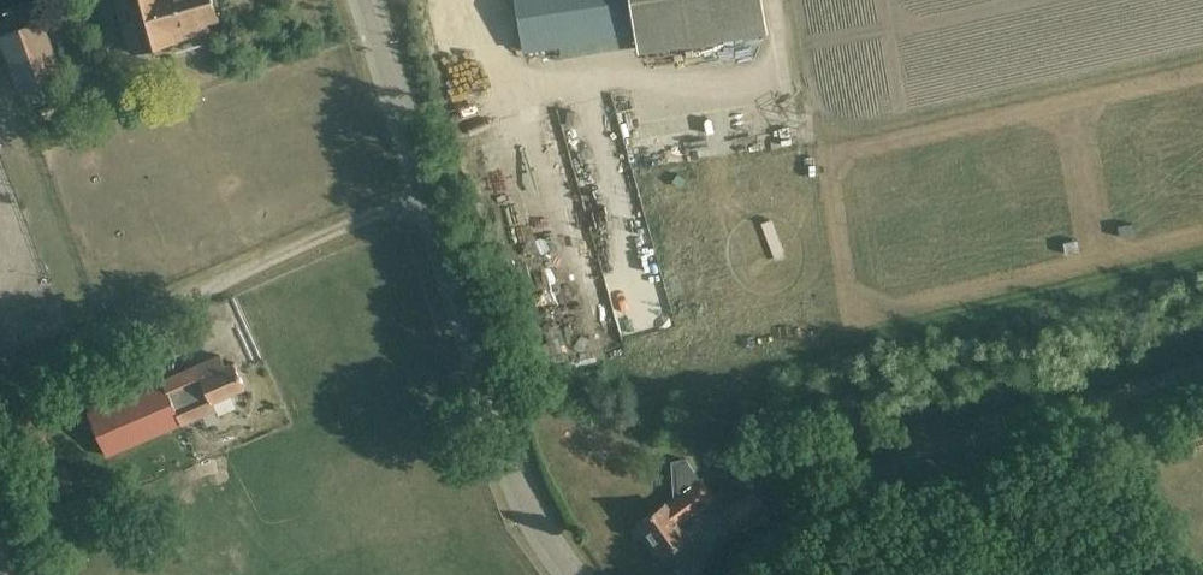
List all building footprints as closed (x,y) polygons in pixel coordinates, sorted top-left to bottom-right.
[(134,54),(208,30),(205,21),(218,18),(212,0),(118,0),(134,54)] [(636,34),(630,0),(516,0),(524,51),(636,34)] [(636,34),(638,51),(768,31),(763,0),(630,0),(636,34)] [(20,90),(62,75),(42,21),(0,36),(20,90)] [(221,355),(199,364),(179,373),(164,378),(87,406),(105,449),(180,421),(181,424),(194,418),(216,409),(219,415),(237,407),(231,393),(246,387),(235,362),(225,366),(221,355)] [(680,523),(716,496),(702,477),(700,479),(685,458),(672,461),(674,497),(640,522),(664,556),(690,537),(680,523)] [(753,490),(727,511),(741,528),(767,507),(753,490)]
